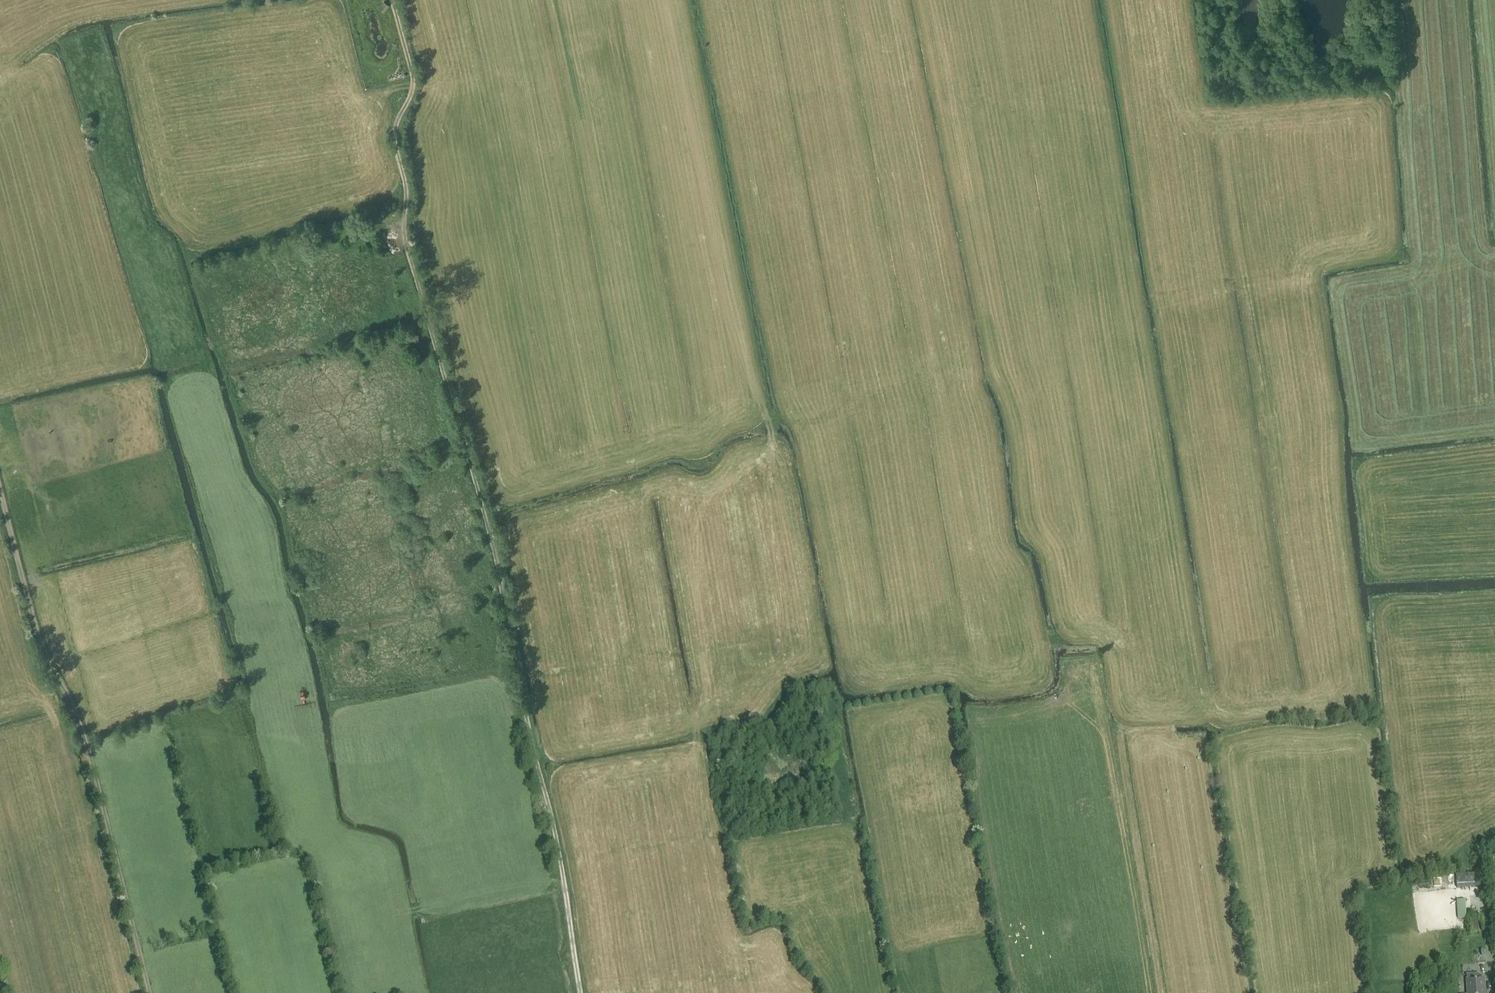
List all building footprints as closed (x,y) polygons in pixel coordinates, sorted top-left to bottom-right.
[(1483,887),(1482,874),(1456,875),(1457,888),(1483,887)] [(1469,917),(1468,899),(1460,899),(1460,918),(1469,917)] [(1468,992),(1484,992),(1483,979),(1467,981),(1468,992)]
